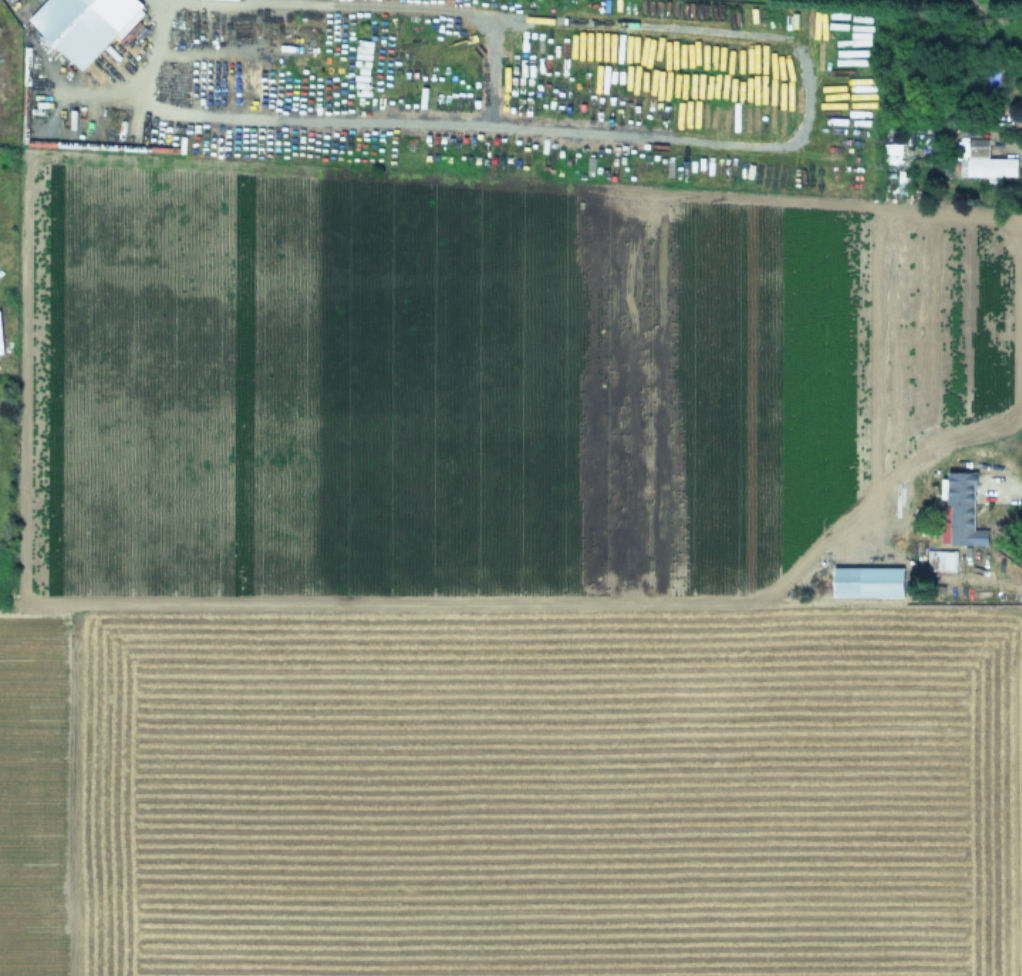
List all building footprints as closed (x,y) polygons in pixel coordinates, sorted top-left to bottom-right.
[(88,0),(50,0),(30,22),(83,72),(121,31),(88,0)] [(1004,90),(1005,72),(984,72),(983,90),(1004,90)] [(989,159),(989,148),(967,148),(967,155),(962,155),(961,178),(1019,179),(1019,160),(989,159)] [(951,548),(979,547),(978,474),(949,475),(951,548)] [(958,574),(958,553),(928,553),(928,574),(958,574)] [(906,570),(861,570),(861,600),(906,600),(906,570)]
